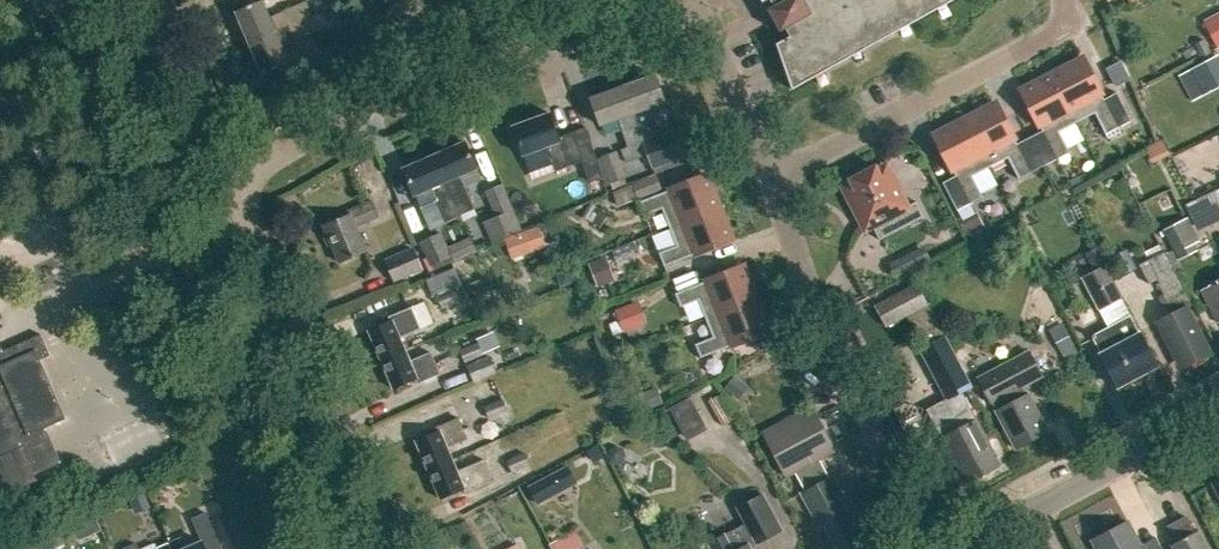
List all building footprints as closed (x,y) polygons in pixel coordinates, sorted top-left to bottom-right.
[(77,0),(61,0),(67,20),(82,14),(77,0)] [(249,42),(311,16),(305,2),(270,17),(262,0),(261,0),(236,11),(249,42)] [(773,6),(767,9),(774,21),(780,32),(786,29),(790,36),(776,44),(792,90),(954,0),(770,0),(773,6)] [(1202,20),(1216,47),(1218,46),(1218,12),(1202,20)] [(249,42),(263,74),(289,62),(282,46),(317,32),(311,16),(249,42)] [(1203,39),(1194,44),(1201,57),(1210,52),(1203,39)] [(1192,101),(1218,86),(1218,63),(1215,55),(1178,74),(1192,101)] [(1052,74),(1077,122),(1095,113),(1105,134),(1131,121),(1117,92),(1104,99),(1083,58),(1052,74)] [(1023,124),(1044,166),(1070,152),(1059,132),(1077,122),(1052,74),(1021,90),(1036,118),(1023,124)] [(633,113),(649,153),(654,167),(682,157),(672,131),(657,136),(653,123),(656,122),(650,107),(665,102),(655,75),(623,86),(633,113)] [(622,149),(627,161),(647,154),(652,168),(653,168),(654,167),(649,153),(633,113),(623,86),(591,98),(600,125),(619,118),(629,146),(622,149)] [(965,119),(990,167),(1007,158),(1018,179),(1044,166),(1023,124),(1010,131),(996,103),(965,119)] [(513,126),(523,154),(524,154),(528,166),(551,158),(556,170),(583,160),(591,181),(603,176),(586,127),(559,136),(550,112),(513,126)] [(942,183),(957,211),(983,197),(972,177),(990,167),(965,119),(934,135),(955,176),(942,183)] [(56,162),(46,141),(34,147),(43,168),(56,162)] [(435,154),(461,215),(475,208),(465,186),(482,179),(477,168),(466,141),(435,154)] [(620,146),(603,153),(612,178),(630,172),(620,146)] [(1094,169),(1086,153),(1072,160),(1080,176),(1094,169)] [(432,187),(446,221),(461,215),(435,154),(403,168),(415,195),(432,187)] [(872,226),(879,240),(924,217),(916,202),(906,206),(886,166),(877,171),(874,166),(850,178),(853,183),(844,188),(866,229),(872,226)] [(669,227),(720,207),(707,175),(639,202),(644,216),(662,208),(669,227)] [(487,191),(497,216),(486,221),(494,241),(522,230),(502,184),(487,191)] [(1193,196),(1206,223),(1218,217),(1218,210),(1209,189),(1193,196)] [(324,226),(340,262),(367,250),(356,226),(379,216),(372,201),(348,211),(350,214),(324,226)] [(413,207),(423,234),(441,227),(431,201),(413,207)] [(582,217),(599,228),(608,214),(590,203),(582,217)] [(659,253),(664,266),(733,239),(720,207),(669,227),(677,246),(659,253)] [(1163,229),(1178,259),(1197,249),(1193,242),(1199,240),(1187,217),(1163,229)] [(960,226),(965,236),(977,229),(971,219),(960,226)] [(535,226),(502,239),(510,258),(543,245),(535,226)] [(420,240),(431,266),(473,250),(467,237),(445,247),(438,231),(420,240)] [(424,268),(415,245),(387,258),(396,280),(424,268)] [(102,269),(93,248),(82,253),(91,274),(102,269)] [(1156,321),(1173,353),(1181,368),(1187,365),(1211,352),(1186,305),(1192,302),(1174,268),(1165,251),(1139,264),(1148,282),(1154,278),(1162,293),(1157,296),(1166,316),(1156,321)] [(1090,332),(1116,383),(1158,361),(1139,324),(1135,326),(1097,254),(1083,262),(1087,270),(1079,274),(1106,324),(1090,332)] [(600,269),(605,282),(624,275),(619,262),(600,269)] [(706,318),(756,298),(743,266),(675,293),(680,307),(698,300),(706,318)] [(555,273),(561,287),(575,281),(570,267),(555,273)] [(1202,289),(1218,322),(1218,280),(1202,289)] [(928,303),(917,282),(874,305),(876,309),(886,326),(928,303)] [(436,295),(442,308),(461,299),(455,287),(436,295)] [(695,344),(701,358),(769,330),(756,298),(706,318),(713,337),(695,344)] [(614,309),(623,332),(647,322),(638,300),(614,309)] [(876,309),(874,305),(850,318),(862,342),(887,329),(886,326),(876,309)] [(369,329),(382,359),(405,349),(398,332),(418,324),(411,308),(390,317),(391,319),(369,329)] [(1046,328),(1059,353),(1073,346),(1060,321),(1046,328)] [(2,495),(38,480),(35,473),(61,462),(46,427),(66,418),(57,399),(54,400),(37,360),(50,355),(41,334),(3,350),(0,344),(0,491),(2,495)] [(957,464),(968,483),(998,466),(991,453),(993,452),(961,392),(971,387),(945,337),(924,348),(950,396),(926,409),(955,465),(957,464)] [(460,349),(466,362),(483,354),(477,341),(460,349)] [(382,359),(394,388),(417,379),(418,382),(439,373),(432,357),(412,365),(405,349),(382,359)] [(1029,350),(978,377),(1015,448),(1048,431),(1028,392),(1022,396),(1018,388),(1042,376),(1029,350)] [(469,362),(478,380),(500,370),(491,352),(469,362)] [(637,393),(644,409),(661,403),(655,387),(637,393)] [(720,394),(709,401),(722,425),(735,418),(720,394)] [(483,406),(488,417),(505,409),(500,398),(483,406)] [(701,427),(686,400),(667,410),(682,438),(701,427)] [(762,432),(786,476),(836,450),(812,406),(762,432)] [(416,439),(429,469),(452,457),(445,442),(465,434),(458,418),(437,427),(438,430),(416,439)] [(592,462),(604,456),(598,445),(587,451),(592,462)] [(507,459),(512,472),(530,464),(525,451),(507,459)] [(429,469),(442,499),(460,491),(462,495),(493,482),(484,460),(458,471),(452,457),(429,469)] [(824,522),(838,548),(840,548),(859,539),(856,534),(863,530),(833,475),(829,477),(822,463),(798,476),(805,490),(801,492),(819,525),(824,522)] [(551,473),(526,487),(535,504),(561,490),(551,473)] [(750,546),(782,529),(763,494),(737,507),(746,523),(725,535),(725,534),(708,542),(712,548),(752,548),(750,546)] [(205,511),(192,518),(202,540),(182,548),(222,548),(205,511)] [(72,522),(79,539),(101,529),(94,512),(72,522)] [(1128,521),(1092,540),(1097,548),(1143,548),(1128,521)] [(1198,530),(1190,534),(1184,523),(1173,530),(1178,540),(1170,545),(1173,548),(1208,548),(1198,530)] [(551,548),(582,548),(585,547),(575,529),(548,544),(551,548)]
